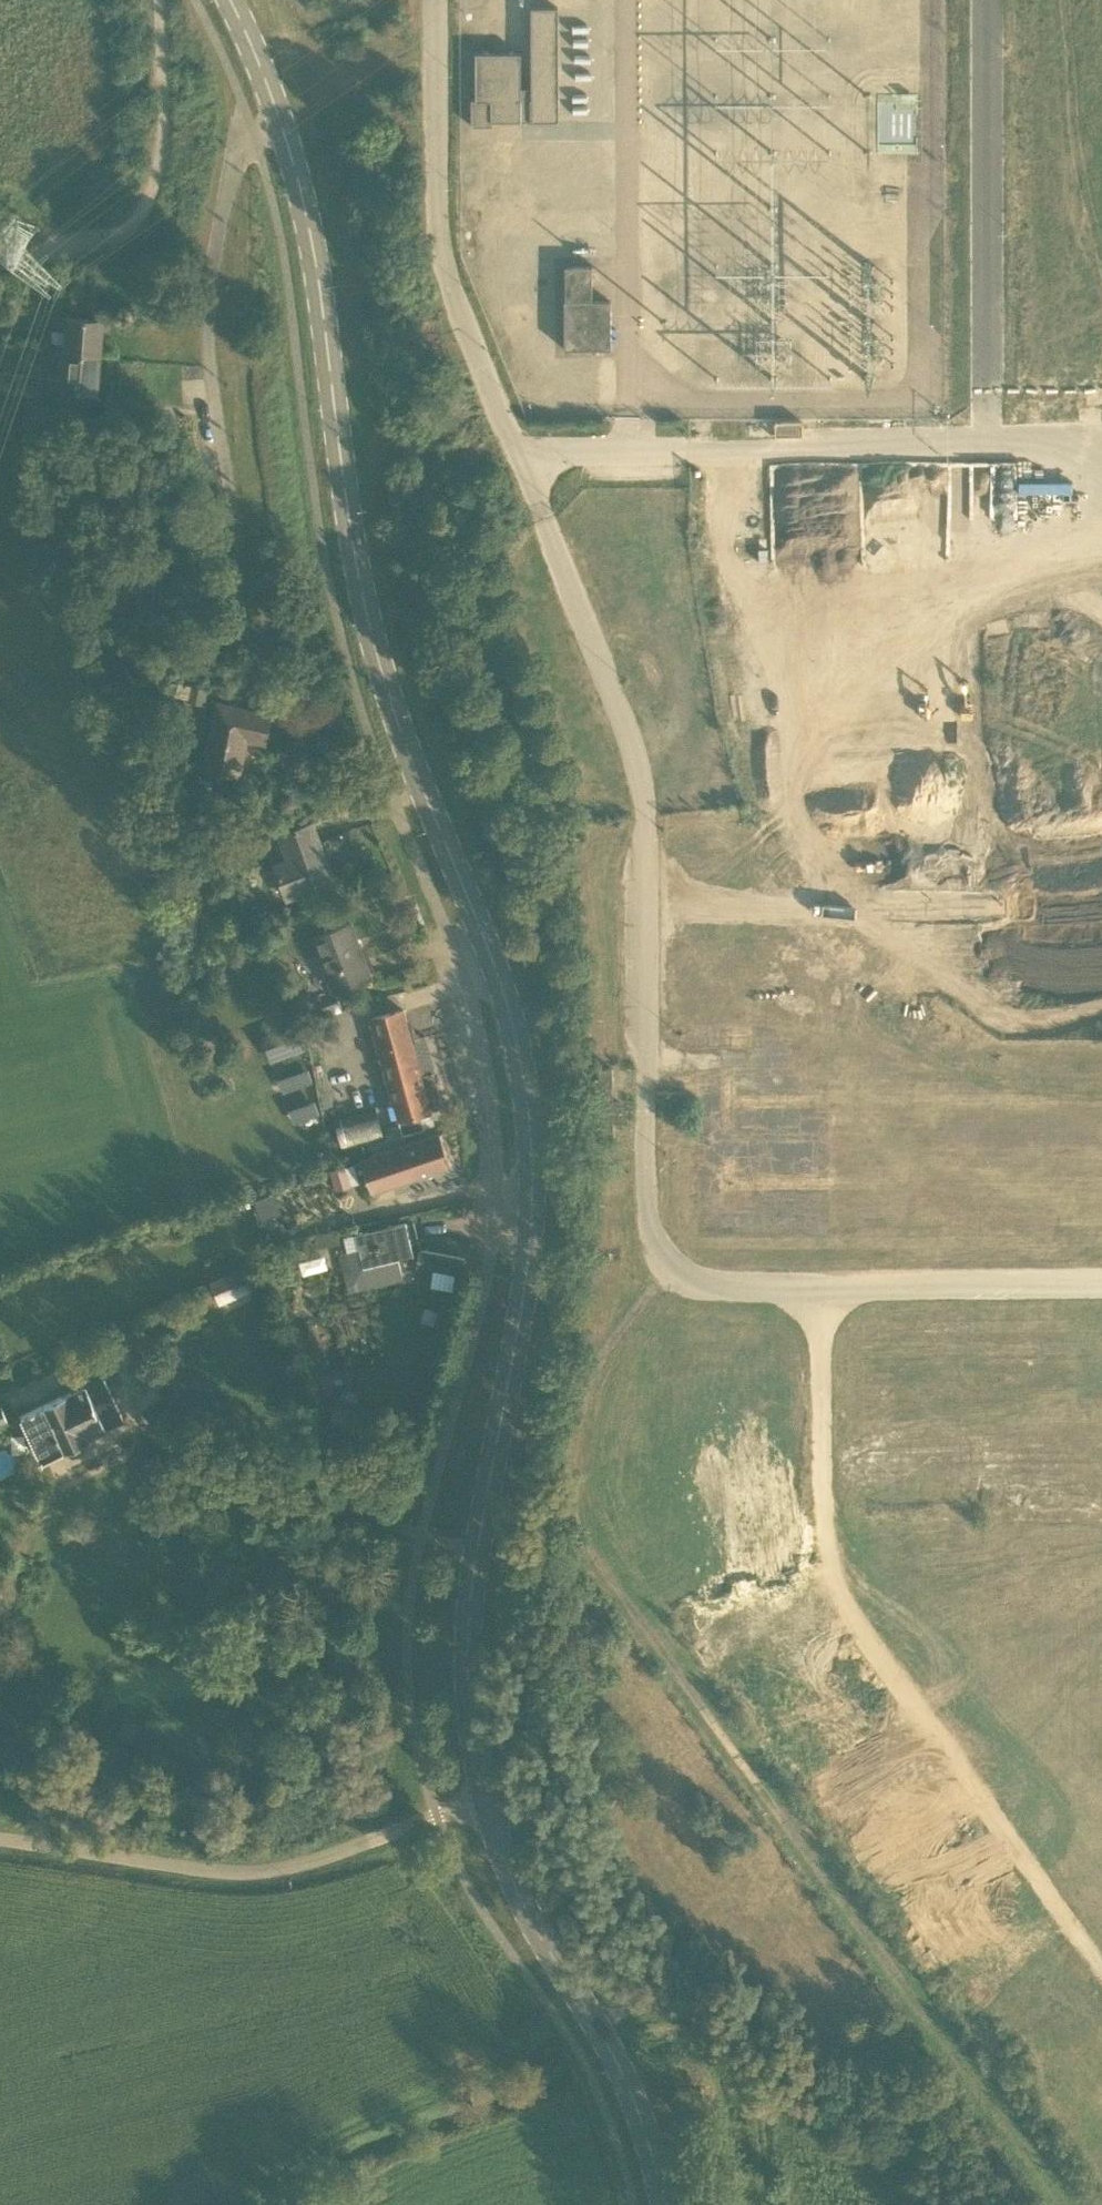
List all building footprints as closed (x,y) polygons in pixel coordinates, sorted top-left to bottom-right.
[(492,120),(532,120),(558,120),(558,7),(531,7),(532,100),(520,100),(520,54),(476,54),(476,99),(472,99),(472,125),(492,125),(492,120)] [(582,64),(581,120),(612,120),(612,64),(582,64)] [(497,182),(497,213),(611,213),(611,182),(497,182)] [(168,275),(169,275),(170,278),(185,275),(182,262),(167,265),(168,268),(167,269),(166,270),(166,271),(166,272),(166,273),(167,274),(168,275)] [(497,266),(497,297),(612,297),(612,266),(497,266)] [(68,317),(66,350),(51,349),(51,351),(65,352),(100,355),(103,319),(68,317)] [(100,355),(65,352),(62,387),(97,390),(100,355)] [(519,354),(519,385),(612,385),(612,354),(519,354)] [(265,741),(271,713),(217,702),(204,767),(240,774),(248,737),(265,741)] [(285,899),(300,893),(334,881),(313,822),(278,835),(287,859),(272,865),(285,899)] [(334,991),(371,976),(351,922),(313,937),(334,991)] [(384,1062),(393,1096),(395,1103),(388,1106),(391,1118),(398,1116),(403,1135),(425,1129),(420,1113),(431,1110),(431,1109),(442,1105),(433,1071),(421,1074),(403,1009),(371,1018),(380,1052),(384,1062)] [(262,1035),(270,1059),(306,1046),(298,1022),(262,1035)] [(373,1105),(332,1116),(342,1151),(383,1140),(373,1105)] [(371,1192),(451,1165),(440,1132),(361,1160),(371,1192)] [(327,1166),(331,1187),(356,1181),(352,1161),(327,1166)] [(257,1196),(263,1215),(276,1212),(270,1192),(257,1196)] [(353,1282),(402,1272),(399,1258),(414,1254),(406,1222),(357,1233),(360,1248),(347,1251),(353,1282)] [(306,1254),(303,1239),(288,1242),(292,1257),(306,1254)] [(418,1249),(415,1265),(463,1273),(465,1257),(418,1249)] [(210,1286),(219,1303),(251,1288),(242,1270),(210,1286)] [(38,1458),(61,1448),(65,1446),(69,1452),(74,1454),(81,1451),(83,1445),(81,1440),(124,1421),(100,1366),(80,1374),(85,1386),(19,1415),(38,1458)]
